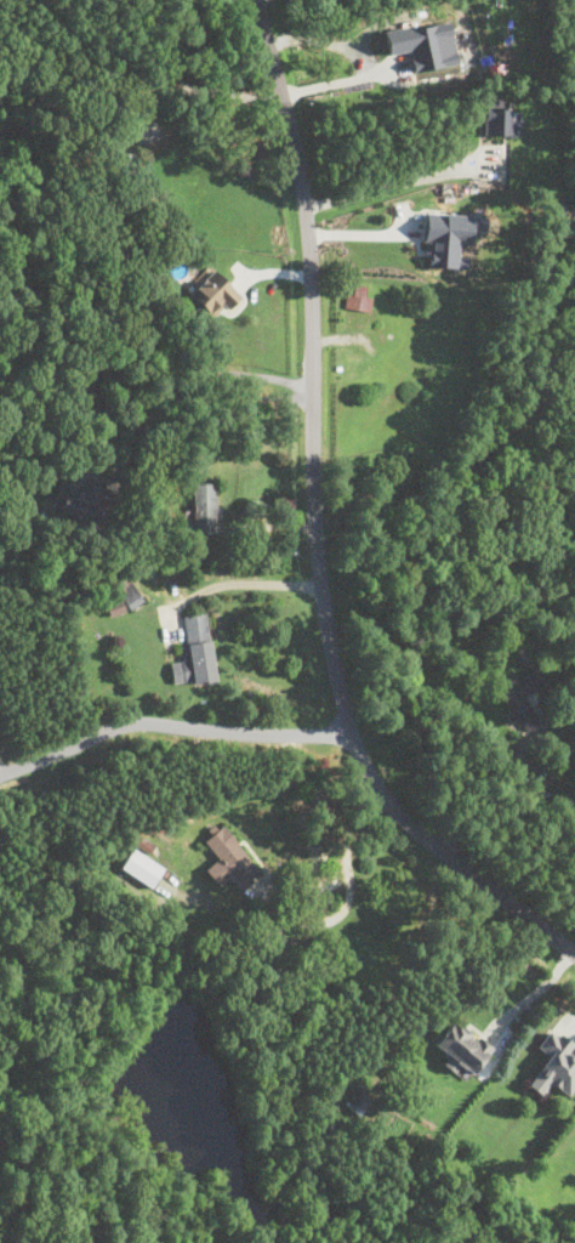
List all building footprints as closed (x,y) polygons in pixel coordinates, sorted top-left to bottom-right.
[(385,34),(389,55),(409,50),(415,70),(461,61),(451,18),(385,34)] [(484,135),(520,135),(520,103),(484,103),(484,135)] [(427,210),(423,262),(468,268),(469,255),(459,254),(460,244),(471,245),(471,231),(486,232),(486,215),(427,210)] [(215,320),(240,295),(214,268),(188,294),(215,320)] [(346,306),(370,311),(372,297),(348,294),(346,306)] [(216,483),(193,483),(194,533),(217,532),(216,483)] [(131,609),(144,599),(128,577),(115,587),(131,609)] [(125,610),(121,599),(106,604),(111,616),(125,610)] [(216,679),(207,612),(184,615),(188,646),(183,646),(185,660),(170,662),(173,685),(216,679)] [(219,858),(205,868),(218,885),(233,874),(241,885),(260,871),(224,824),(204,840),(219,858)] [(150,852),(155,844),(139,835),(135,843),(150,852)] [(121,867),(151,887),(164,868),(134,848),(121,867)] [(472,1074),(491,1049),(452,1019),(433,1043),(448,1055),(442,1063),(455,1073),(461,1065),(472,1074)] [(574,1087),(574,1059),(567,1053),(573,1045),(551,1028),(537,1046),(549,1055),(528,1084),(541,1094),(550,1081),(569,1095),(574,1087)]
